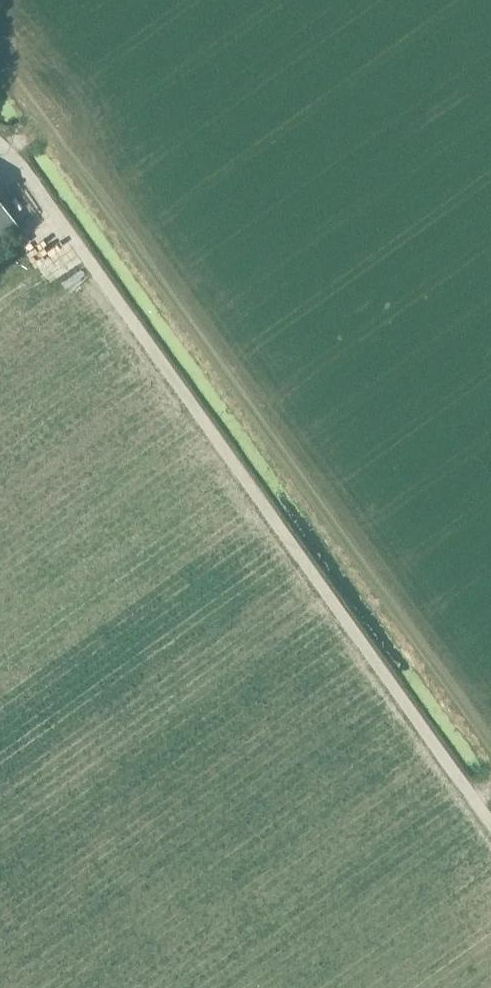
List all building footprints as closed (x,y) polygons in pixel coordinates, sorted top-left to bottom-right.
[(17,224),(0,200),(0,237),(17,224)]
